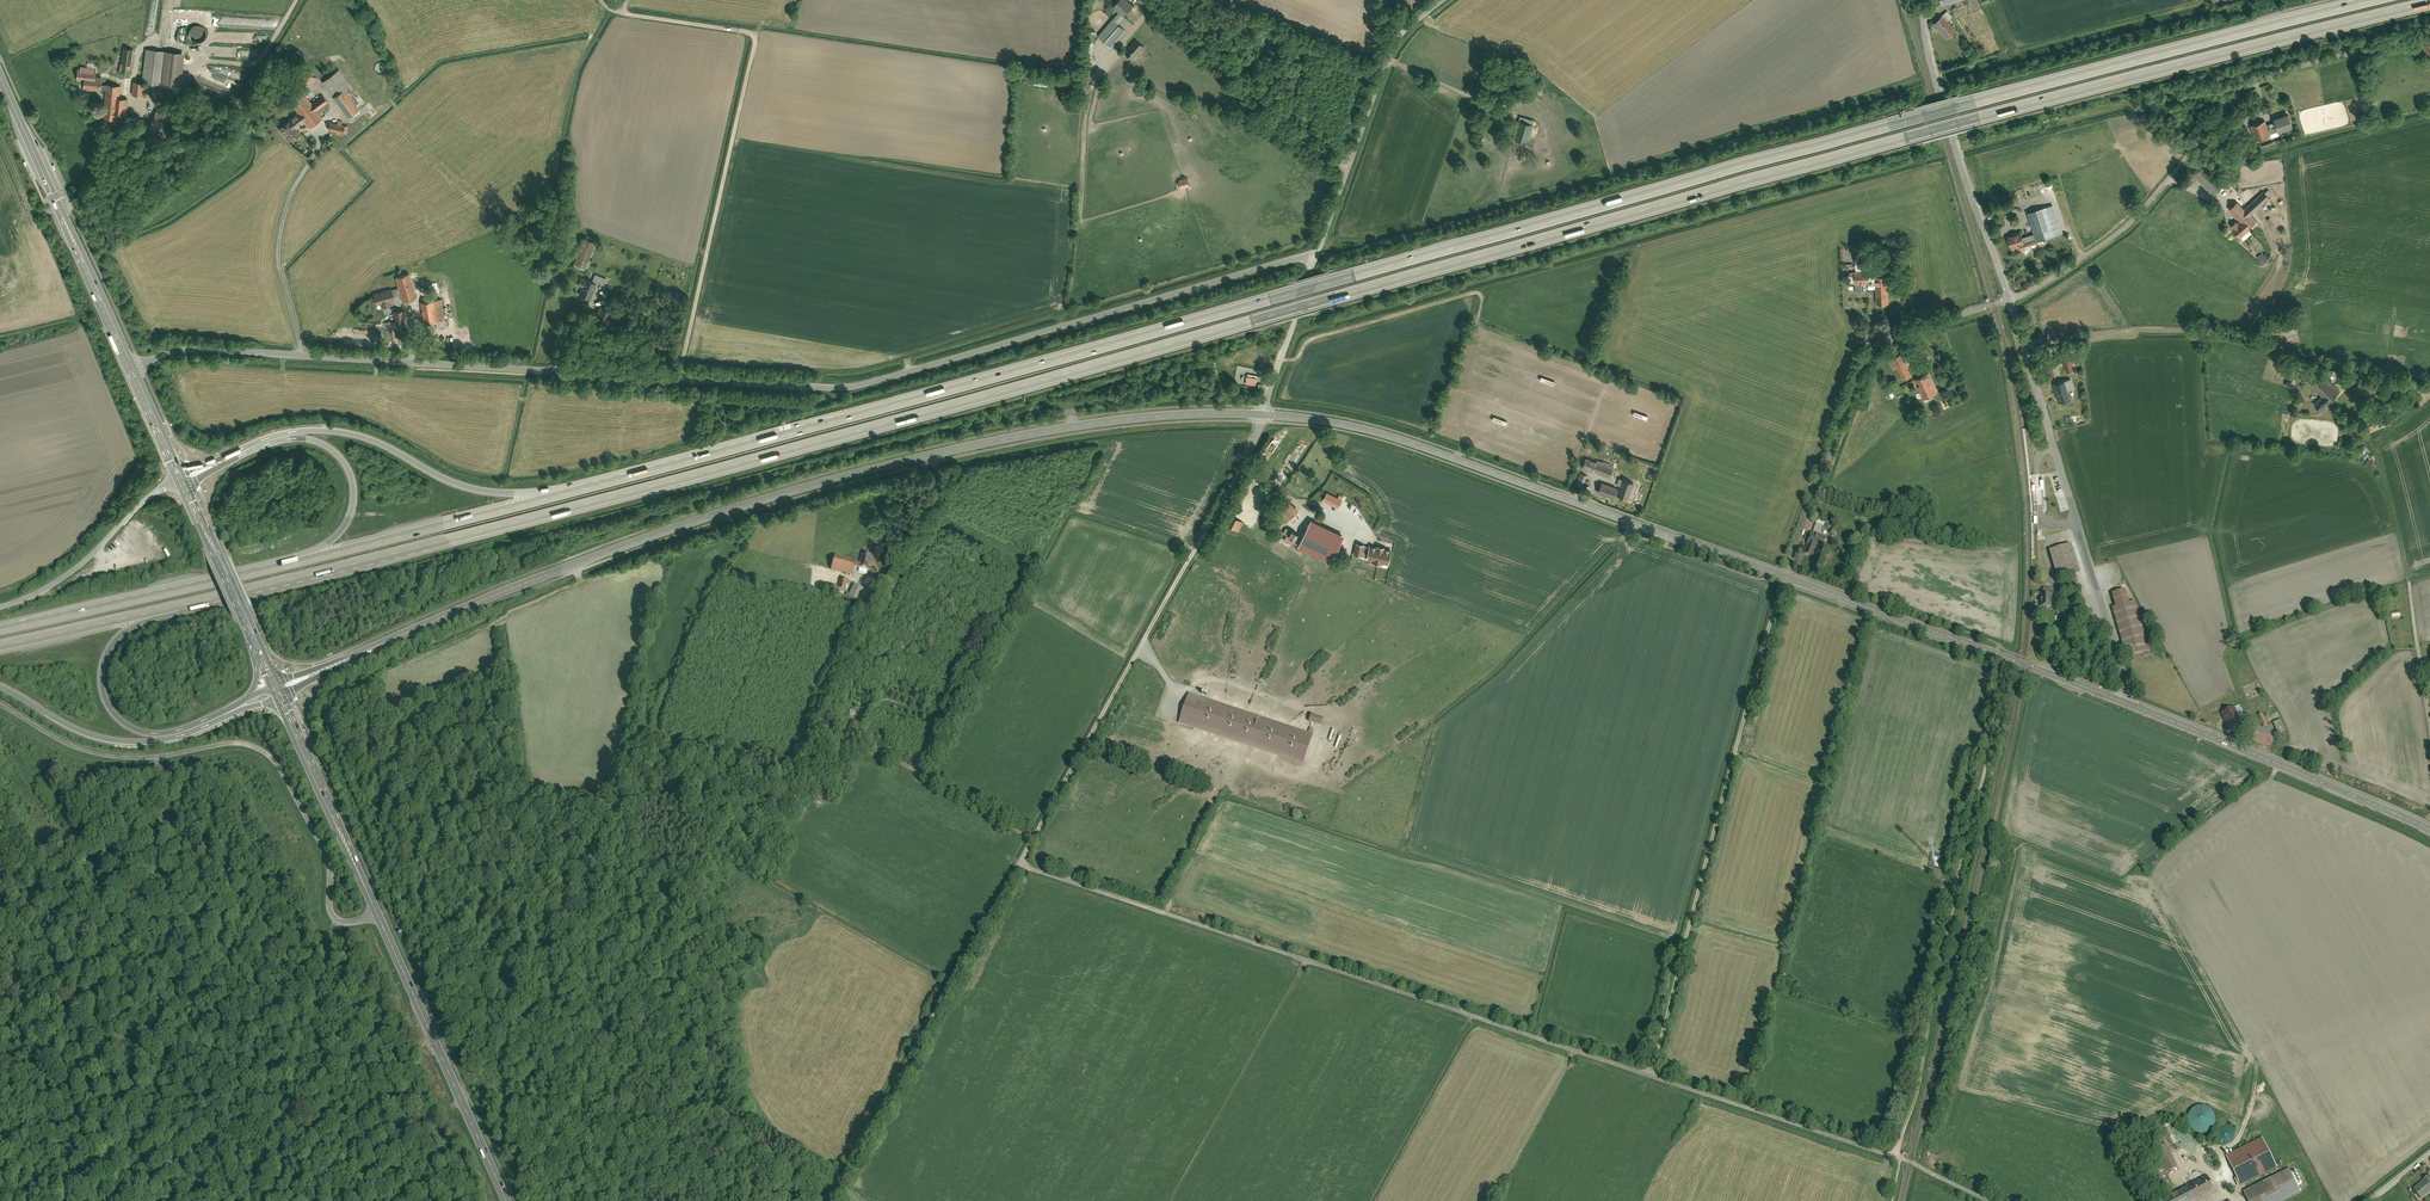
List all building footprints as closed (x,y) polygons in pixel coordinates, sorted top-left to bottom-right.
[(1130,0),(1119,0),(1114,6),(1120,11),(1126,15),(1135,4),(1130,0)] [(1949,10),(1933,23),(1948,40),(1957,32),(1948,22),(1954,16),(1949,10)] [(1113,19),(1119,24),(1126,15),(1120,11),(1113,19)] [(1119,24),(1113,19),(1100,35),(1113,46),(1127,30),(1119,24)] [(194,27),(193,32),(191,37),(202,41),(205,32),(194,27)] [(1096,60),(1098,30),(1090,29),(1088,60),(1096,60)] [(1145,45),(1137,39),(1127,51),(1135,58),(1145,45)] [(134,48),(125,47),(122,71),(131,71),(134,48)] [(145,82),(163,84),(166,50),(147,48),(143,82),(145,82)] [(185,52),(166,50),(163,84),(182,86),(185,52)] [(85,80),(85,87),(101,89),(103,76),(97,75),(97,70),(95,69),(95,67),(82,65),(82,67),(79,67),(77,79),(85,80)] [(340,68),(324,80),(335,96),(346,88),(352,84),(340,68)] [(317,76),(306,71),(303,79),(315,83),(317,76)] [(134,81),(133,94),(144,95),(145,82),(143,82),(134,81)] [(121,85),(108,83),(104,116),(118,118),(119,112),(120,97),(121,85)] [(361,108),(346,88),(335,96),(350,116),(361,108)] [(305,91),(292,100),(300,111),(306,120),(310,125),(323,116),(318,108),(328,100),(324,95),(314,102),(305,91)] [(120,97),(119,112),(127,113),(129,98),(120,97)] [(306,120),(300,111),(280,126),(290,140),(302,131),(298,126),(306,120)] [(2250,125),(2254,141),(2293,129),(2289,113),(2273,118),(2274,122),(2267,124),(2266,120),(2250,125)] [(1534,121),(1520,116),(1513,139),(1527,144),(1534,121)] [(339,123),(332,121),(330,129),(337,130),(336,133),(343,135),(344,132),(347,133),(349,125),(343,124),(344,120),(339,119),(339,123)] [(158,152),(162,162),(168,159),(166,155),(166,154),(164,149),(158,152)] [(1189,177),(1181,179),(1183,187),(1191,185),(1189,177)] [(2237,201),(2228,209),(2238,219),(2230,226),(2241,237),(2258,221),(2252,215),(2261,207),(2264,211),(2271,205),(2267,201),(2271,197),(2264,189),(2244,208),(2237,201)] [(2053,206),(2028,214),(2037,242),(2061,235),(2053,206)] [(2022,233),(2007,237),(2010,250),(2025,246),(2022,233)] [(573,265),(585,270),(596,243),(584,239),(573,265)] [(2263,253),(2257,256),(2260,262),(2266,259),(2263,253)] [(1876,288),(1876,305),(1889,305),(1888,275),(1868,275),(1867,256),(1857,256),(1857,272),(1854,272),(1855,291),(1865,291),(1864,288),(1876,288)] [(410,272),(397,276),(400,287),(402,294),(403,300),(417,296),(410,272)] [(595,274),(593,281),(604,285),(606,279),(595,274)] [(583,287),(580,294),(591,299),(597,284),(581,278),(578,286),(583,287)] [(393,288),(375,293),(378,304),(382,303),(383,306),(393,303),(392,300),(396,298),(393,288)] [(441,299),(422,302),(426,327),(445,325),(441,299)] [(613,312),(600,306),(593,321),(606,327),(613,312)] [(406,309),(394,311),(396,321),(396,327),(408,326),(406,309)] [(370,329),(350,329),(350,337),(370,337),(370,329)] [(2066,372),(2075,369),(2069,346),(2060,348),(2066,372)] [(1911,375),(1902,355),(1893,359),(1902,379),(1911,375)] [(2048,371),(2047,371),(2048,377),(2058,375),(2053,357),(2045,359),(2048,371)] [(1259,375),(1249,374),(1247,383),(1257,384),(1259,375)] [(1929,375),(1916,380),(1924,399),(1936,394),(1929,375)] [(2318,378),(2310,386),(2321,398),(2314,404),(2321,412),(2337,398),(2318,378)] [(2294,388),(2296,382),(2288,379),(2286,385),(2294,388)] [(2362,379),(2355,388),(2368,398),(2375,388),(2362,379)] [(2066,382),(2054,385),(2059,402),(2071,399),(2066,382)] [(2391,399),(2383,406),(2391,413),(2398,406),(2391,399)] [(1602,464),(1585,458),(1582,466),(1609,477),(1613,465),(1603,461),(1602,464)] [(1580,473),(1576,484),(1582,487),(1587,476),(1580,473)] [(1633,484),(1622,479),(1618,489),(1616,488),(1614,494),(1627,499),(1633,484)] [(1614,494),(1616,488),(1601,483),(1597,493),(1612,498),(1614,494)] [(1341,498),(1328,491),(1324,500),(1337,506),(1341,498)] [(1357,510),(1343,503),(1329,529),(1346,538),(1350,531),(1358,535),(1363,526),(1352,520),(1357,510)] [(1231,528),(1239,531),(1243,521),(1235,517),(1231,528)] [(1819,519),(1814,533),(1821,535),(1826,521),(1819,519)] [(1323,527),(1310,521),(1302,538),(1315,545),(1323,527)] [(1280,539),(1292,544),(1295,538),(1293,537),(1296,532),(1291,530),(1288,536),(1283,533),(1280,539)] [(1805,555),(1813,558),(1816,549),(1822,552),(1826,541),(1811,535),(1807,546),(1808,547),(1805,555)] [(1389,563),(1391,550),(1355,543),(1353,553),(1367,556),(1367,559),(1389,563)] [(2071,547),(2050,553),(2058,579),(2079,573),(2071,547)] [(876,557),(864,554),(862,562),(858,561),(857,566),(873,570),(876,557)] [(857,566),(858,561),(836,555),(833,569),(855,575),(857,566)] [(849,580),(842,578),(839,587),(846,589),(849,580)] [(855,584),(849,596),(859,601),(865,589),(855,584)] [(2128,591),(2114,595),(2118,609),(2132,605),(2128,591)] [(2036,594),(2035,616),(2049,617),(2050,595),(2036,594)] [(2118,609),(2114,610),(2127,656),(2147,650),(2134,604),(2132,605),(2118,609)] [(1189,692),(1178,723),(1302,765),(1314,729),(1311,728),(1309,733),(1189,692)] [(2236,709),(2221,715),(2228,733),(2243,727),(2236,709)] [(2271,717),(2273,722),(2281,718),(2278,710),(2264,715),(2266,719),(2271,717)] [(1312,715),(1309,721),(1321,725),(1323,719),(1312,715)] [(2274,722),(2278,732),(2286,729),(2282,718),(2274,722)] [(2213,1130),(2216,1126),(2218,1122),(2218,1117),(2216,1112),(2213,1109),(2209,1106),(2205,1105),(2200,1106),(2196,1107),(2192,1111),(2190,1115),(2189,1120),(2190,1124),(2192,1128),(2196,1132),(2200,1133),(2205,1134),(2209,1133),(2213,1130)] [(2232,1140),(2234,1138),(2235,1135),(2235,1132),(2234,1130),(2232,1128),(2230,1126),(2227,1126),(2224,1126),(2222,1127),(2220,1129),(2218,1131),(2218,1134),(2218,1137),(2220,1139),(2222,1141),(2224,1142),(2227,1142),(2230,1142),(2232,1140)] [(2264,1139),(2228,1157),(2243,1186),(2278,1168),(2264,1139)] [(2163,1193),(2175,1188),(2168,1171),(2177,1167),(2168,1144),(2147,1153),(2163,1193)] [(2245,1191),(2250,1200),(2285,1200),(2302,1193),(2290,1169),(2245,1191)] [(2413,1189),(2421,1199),(2429,1192),(2429,1173),(2428,1174),(2429,1176),(2413,1189)] [(2167,1200),(2203,1200),(2215,1195),(2206,1176),(2165,1197),(2167,1200)]
